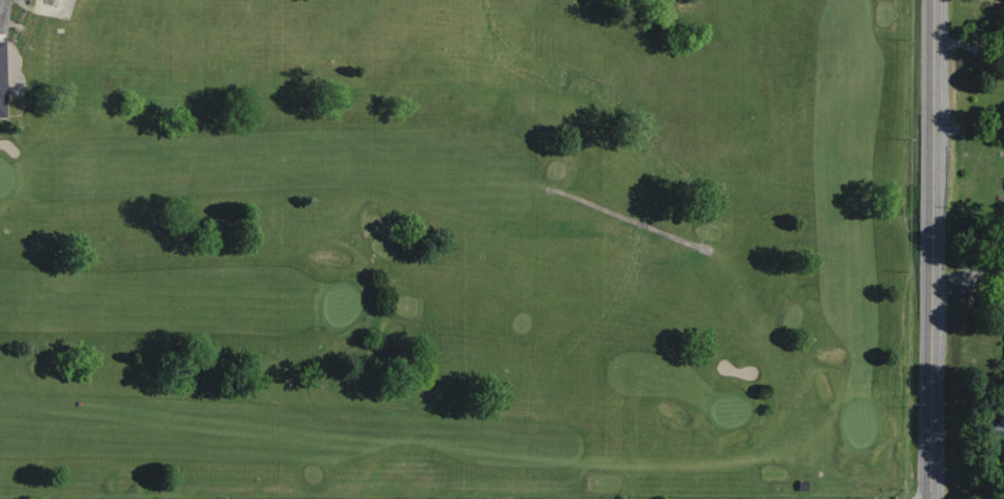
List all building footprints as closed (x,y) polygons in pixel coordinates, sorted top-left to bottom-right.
[(9,111),(7,37),(0,37),(0,111),(9,111)] [(801,479),(801,488),(811,489),(811,479),(801,479)]
